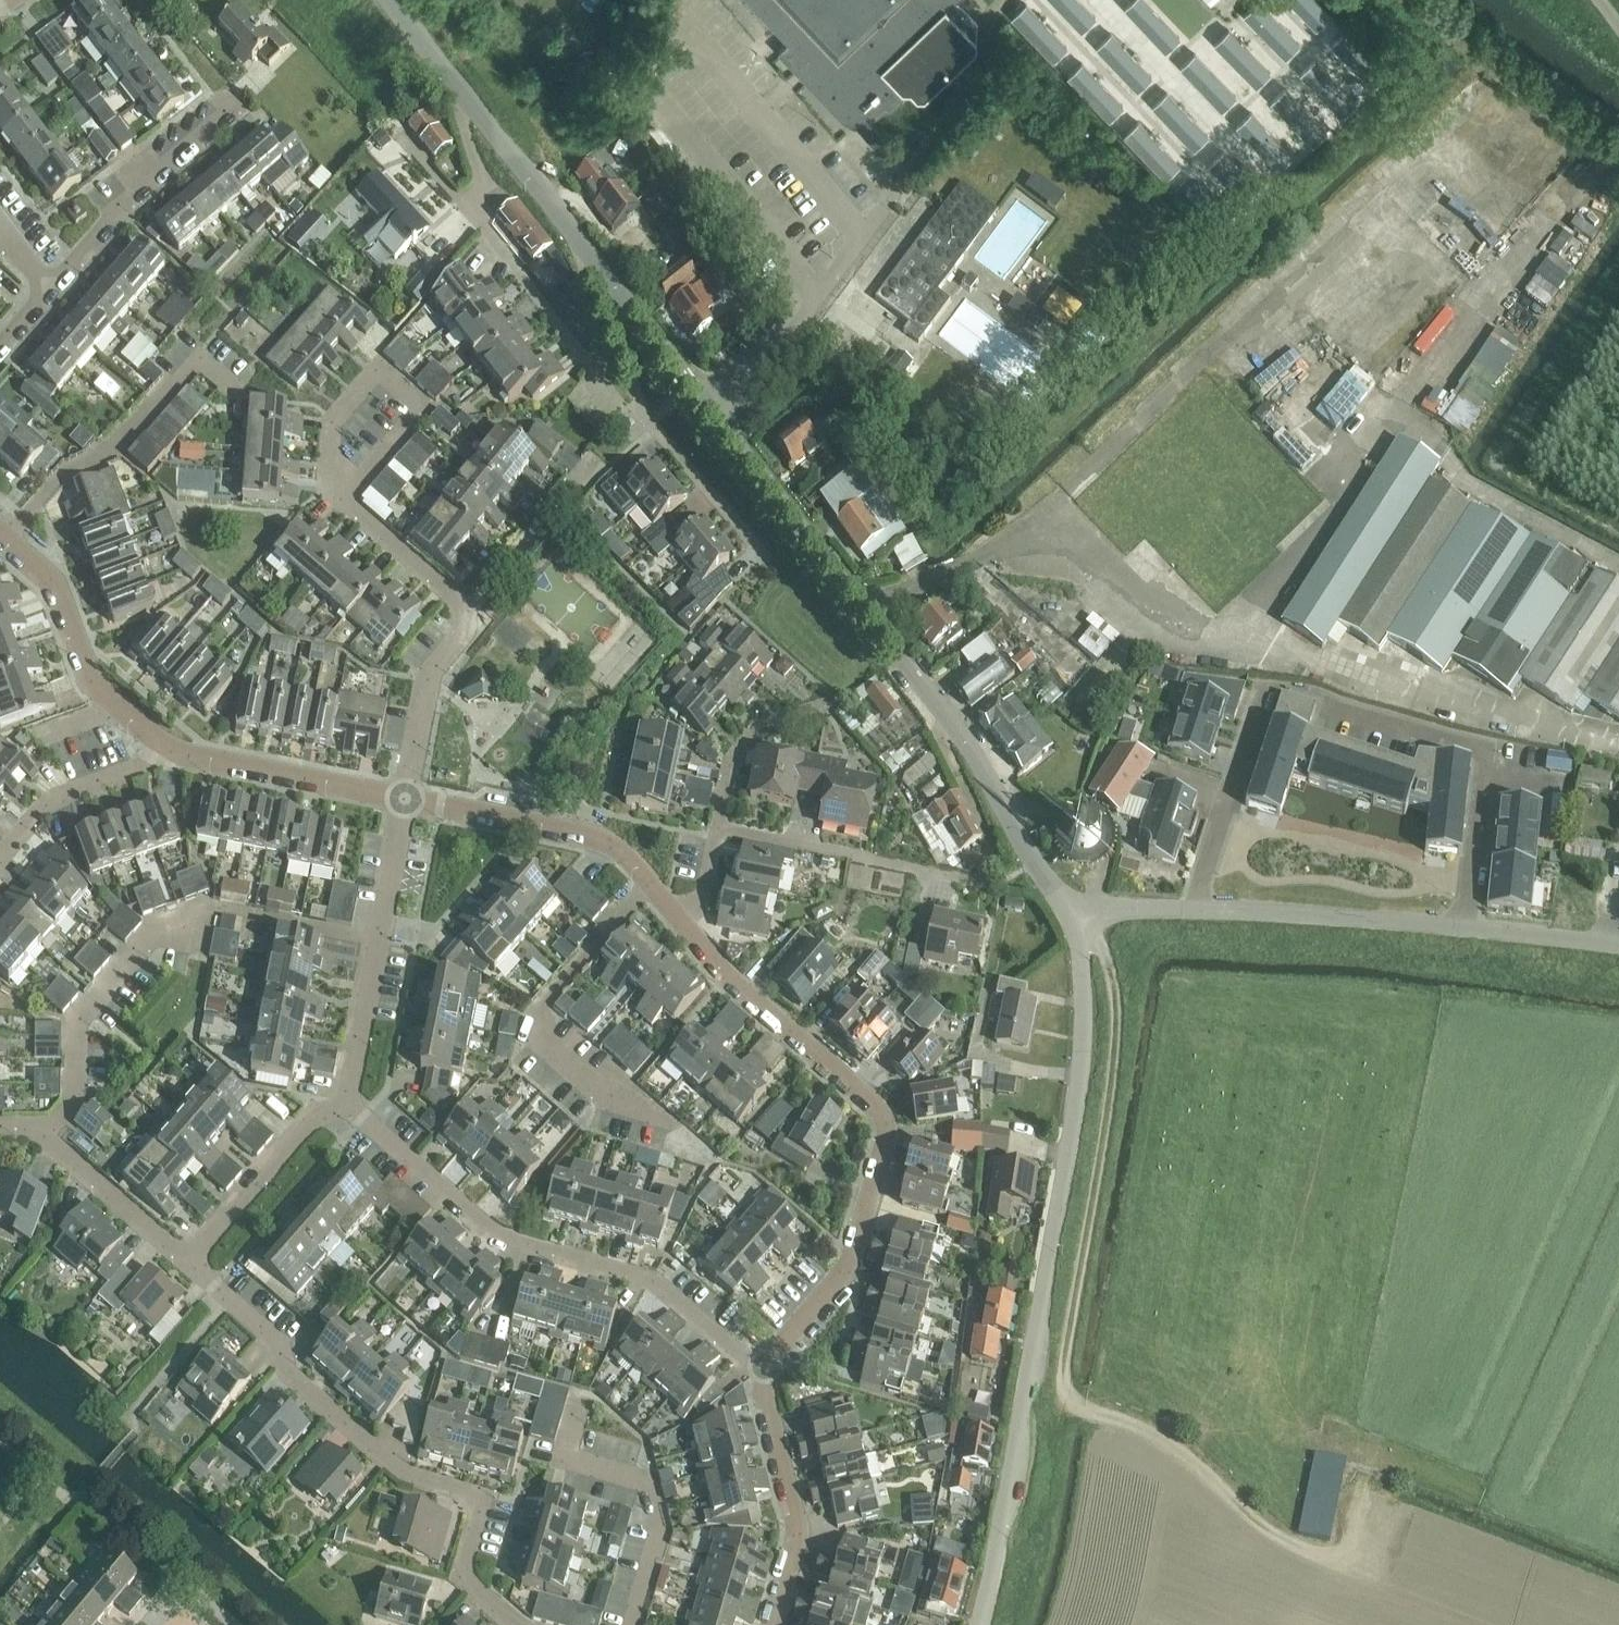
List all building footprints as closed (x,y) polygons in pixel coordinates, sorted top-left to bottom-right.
[(90,39),(117,18),(103,0),(96,0),(73,17),(90,39)] [(787,43),(778,51),(834,111),(844,122),(868,123),(884,108),(891,108),(902,98),(903,91),(910,91),(916,98),(924,98),(957,67),(976,49),(976,21),(957,0),(747,0),(787,43)] [(271,68),(290,50),(273,32),(266,39),(239,12),(221,29),(253,61),(258,56),(271,68)] [(90,39),(106,61),(134,40),(117,18),(90,39)] [(54,32),(38,44),(55,66),(65,58),(70,53),(54,32)] [(106,61),(122,81),(150,61),(134,40),(106,61)] [(65,58),(55,66),(71,87),(82,79),(65,58)] [(31,67),(39,78),(50,70),(42,59),(31,67)] [(122,81),(139,103),(166,82),(150,61),(122,81)] [(48,89),(59,81),(50,70),(39,78),(48,89)] [(88,76),(72,88),(89,110),(101,100),(104,98),(88,76)] [(13,97),(0,80),(0,108),(13,97)] [(139,103),(140,104),(133,109),(139,117),(146,112),(157,126),(184,105),(166,82),(139,103)] [(3,140),(30,119),(13,97),(0,108),(0,136),(3,140)] [(101,100),(89,110),(92,113),(93,116),(106,107),(101,100)] [(65,110),(72,120),(83,112),(75,102),(65,110)] [(81,132),(92,124),(83,112),(72,120),(81,132)] [(437,159),(453,146),(428,113),(411,126),(437,159)] [(396,117),(386,125),(393,134),(403,126),(396,117)] [(113,141),(114,141),(122,151),(137,140),(121,118),(115,122),(104,130),(113,141)] [(3,140),(19,161),(46,140),(30,119),(3,140)] [(871,124),(860,133),(865,139),(875,152),(883,145),(886,143),(880,135),(873,127),(871,124)] [(657,130),(648,137),(665,157),(673,150),(657,130)] [(107,163),(117,155),(100,133),(90,141),(107,163)] [(240,156),(262,182),(271,192),(292,175),(293,176),(309,162),(287,136),(271,149),(262,138),(240,156)] [(19,161),(36,183),(63,162),(46,140),(19,161)] [(220,173),(242,199),(249,208),(257,201),(250,192),(262,182),(240,156),(220,173)] [(81,185),(63,162),(36,183),(54,206),(81,185)] [(612,231),(639,211),(609,171),(601,178),(592,166),(577,178),(598,205),(595,208),(612,231)] [(199,191),(221,217),(242,199),(220,173),(199,191)] [(377,176),(356,196),(379,221),(359,240),(369,251),(378,242),(396,261),(429,230),(377,176)] [(178,208),(201,234),(221,217),(199,191),(178,208)] [(534,262),(548,250),(553,246),(518,201),(498,217),(534,262)] [(295,202),(289,209),(297,217),(303,210),(295,202)] [(179,253),(201,234),(178,208),(157,227),(165,236),(179,253)] [(267,208),(257,218),(267,227),(277,217),(267,208)] [(68,217),(72,222),(76,228),(87,220),(79,209),(68,217)] [(877,297),(875,300),(910,326),(904,334),(918,344),(950,301),(938,292),(964,258),(960,255),(973,238),(943,216),(930,233),(927,230),(877,297)] [(248,228),(257,237),(267,227),(257,218),(248,228)] [(156,226),(147,233),(152,237),(157,242),(165,236),(157,227),(156,226)] [(296,231),(287,241),(300,252),(309,243),(296,231)] [(150,244),(144,251),(165,270),(171,263),(150,244)] [(220,256),(230,265),(238,256),(229,247),(220,256)] [(122,268),(147,291),(165,270),(144,251),(140,248),(122,268)] [(207,288),(230,265),(220,256),(207,269),(197,259),(187,269),(207,288)] [(407,294),(420,305),(448,273),(435,262),(407,294)] [(667,303),(695,281),(683,265),(655,288),(667,303)] [(718,266),(707,274),(714,283),(725,275),(722,271),(718,266)] [(104,288),(129,311),(147,291),(122,268),(104,288)] [(432,303),(436,307),(435,308),(445,321),(442,324),(446,330),(498,291),(491,282),(477,292),(463,274),(461,271),(460,270),(431,303),(432,304),(432,303)] [(186,275),(177,285),(192,298),(200,288),(186,275)] [(970,276),(962,286),(971,293),(979,283),(970,276)] [(705,315),(719,304),(703,283),(670,308),(692,338),(712,323),(705,315)] [(562,287),(548,297),(556,308),(573,296),(565,285),(562,287)] [(86,309),(112,331),(122,340),(130,331),(120,322),(129,311),(104,288),(86,309)] [(328,290),(312,309),(344,336),(354,325),(366,336),(372,328),(377,323),(370,317),(365,322),(328,290)] [(498,291),(446,330),(451,336),(455,333),(464,346),(498,320),(491,311),(505,300),(498,291)] [(168,308),(185,323),(186,322),(187,323),(197,311),(189,303),(185,307),(176,299),(168,308)] [(746,303),(724,320),(733,332),(755,315),(746,303)] [(159,319),(168,326),(176,333),(185,323),(168,308),(159,319)] [(68,329),(93,352),(112,331),(86,309),(68,329)] [(312,309),(297,326),(329,354),(329,353),(338,343),(350,354),(356,346),(344,336),(312,309)] [(241,315),(235,323),(242,329),(248,321),(241,315)] [(498,320),(464,346),(474,358),(470,361),(474,367),(526,328),(519,318),(505,329),(498,320)] [(297,326),(281,344),(313,372),(314,371),(323,361),(335,371),(342,364),(329,353),(329,354),(297,326)] [(526,328),(474,367),(479,373),(483,370),(493,383),(527,357),(520,348),(534,338),(526,328)] [(50,350),(75,372),(93,352),(68,329),(50,350)] [(401,335),(383,356),(393,365),(411,344),(401,335)] [(132,349),(141,357),(142,357),(149,363),(158,353),(150,347),(141,339),(132,349)] [(281,344),(265,363),(297,390),(308,378),(320,389),(326,381),(314,371),(313,372),(281,344)] [(411,344),(393,365),(403,374),(421,353),(411,344)] [(132,367),(141,357),(132,349),(123,359),(132,367)] [(57,393),(75,372),(50,350),(32,370),(38,375),(57,393)] [(899,353),(876,384),(891,395),(914,364),(899,353)] [(527,357),(493,383),(503,396),(499,399),(503,404),(507,401),(508,402),(525,389),(533,399),(564,376),(549,357),(535,368),(527,357)] [(433,364),(415,384),(425,393),(443,372),(433,364)] [(808,365),(804,370),(809,374),(814,369),(808,365)] [(443,372),(425,393),(435,402),(454,381),(443,372)] [(38,375),(30,385),(31,386),(50,402),(57,393),(38,375)] [(105,380),(96,390),(105,398),(114,388),(105,380)] [(22,396),(35,407),(26,417),(34,423),(42,413),(51,403),(50,402),(31,386),(22,396)] [(96,408),(105,398),(96,390),(87,400),(96,408)] [(187,390),(179,400),(198,417),(206,407),(187,390)] [(1437,419),(1453,431),(1464,439),(1486,410),(1459,390),(1437,419)] [(179,400),(170,410),(189,426),(198,417),(179,400)] [(51,403),(42,413),(54,423),(63,413),(51,403)] [(243,420),(243,427),(302,432),(303,422),(286,421),(287,406),(250,403),(248,420),(243,420)] [(170,410),(162,420),(181,436),(189,426),(170,410)] [(459,428),(454,424),(439,410),(431,420),(450,437),(459,428)] [(461,415),(454,424),(459,428),(465,433),(473,424),(462,414),(461,415)] [(23,435),(24,436),(33,425),(23,416),(13,426),(2,416),(0,415),(0,461),(23,435)] [(162,420),(154,429),(173,446),(176,442),(181,436),(162,420)] [(816,445),(823,439),(811,424),(804,430),(796,420),(770,440),(793,470),(819,450),(816,445)] [(552,459),(563,445),(539,425),(527,439),(552,459)] [(247,435),(246,451),(283,455),(284,441),(301,442),(302,432),(243,427),(242,435),(247,435)] [(487,449),(521,476),(529,466),(542,477),(549,467),(503,430),(502,431),(498,428),(493,434),(497,437),(487,449)] [(154,429),(145,439),(164,456),(173,446),(154,429)] [(0,461),(0,462),(21,480),(30,470),(40,479),(59,458),(48,448),(44,453),(24,436),(23,435),(0,461)] [(409,446),(428,463),(437,453),(418,436),(409,446)] [(145,439),(137,449),(156,466),(164,456),(145,439)] [(1337,625),(1427,483),(1439,465),(1399,440),(1282,624),(1322,649),(1337,625)] [(181,446),(179,462),(203,464),(204,448),(181,446)] [(420,473),(428,463),(409,446),(400,456),(420,473)] [(137,449),(128,459),(147,475),(156,466),(137,449)] [(468,465),(519,505),(525,497),(512,487),(521,476),(487,449),(477,462),(473,459),(468,465)] [(239,476),(244,476),(244,475),(281,478),(281,480),(298,482),(299,469),(282,468),(283,455),(246,451),(244,468),(240,467),(239,476)] [(629,498),(638,509),(672,479),(657,461),(632,482),(624,473),(602,491),(616,508),(629,498)] [(491,513),(492,512),(500,503),(513,513),(519,505),(468,465),(464,470),(468,473),(458,487),(491,513)] [(386,472),(378,482),(398,498),(406,488),(387,471),(386,472)] [(65,508),(68,516),(122,496),(113,473),(74,487),(80,502),(65,508)] [(280,495),(281,480),(281,478),(244,475),(244,476),(243,491),(238,491),(238,498),(243,499),(243,500),(296,504),(297,496),(280,495)] [(873,498),(855,475),(820,501),(861,556),(863,558),(868,565),(906,536),(899,527),(901,525),(877,494),(873,498)] [(641,537),(650,548),(672,530),(664,520),(688,499),(672,479),(638,509),(654,527),(641,537)] [(370,491),(362,501),(363,506),(386,525),(393,516),(387,511),(389,508),(398,498),(378,482),(370,491)] [(477,531),(478,530),(485,521),(498,532),(505,522),(492,512),(491,513),(458,487),(454,483),(449,489),(453,493),(443,504),(477,531)] [(1427,483),(1337,625),(1379,653),(1388,639),(1387,639),(1429,575),(1428,575),(1470,511),(1427,483)] [(122,496),(68,516),(71,525),(86,520),(91,532),(120,521),(120,522),(130,518),(122,496)] [(429,523),(462,549),(470,538),(484,549),(491,540),(478,530),(477,531),(443,504),(439,501),(434,507),(438,510),(429,523)] [(1388,639),(1442,674),(1452,659),(1512,698),(1522,682),(1572,714),(1582,699),(1618,723),(1618,588),(1470,511),(1428,575),(1429,575),(1387,639),(1388,639)] [(155,519),(160,531),(172,527),(167,514),(155,519)] [(672,530),(650,548),(659,559),(671,548),(687,567),(721,537),(705,518),(680,539),(672,530)] [(83,543),(88,558),(128,543),(120,522),(120,521),(91,532),(75,537),(78,545),(83,543)] [(453,560),(462,549),(429,523),(419,535),(414,532),(409,538),(414,542),(413,542),(460,579),(467,571),(453,560)] [(289,577),(293,573),(292,572),(317,544),(328,531),(320,524),(308,537),(298,528),(273,556),(286,567),(283,571),(289,577)] [(165,543),(177,539),(172,527),(160,531),(165,543)] [(687,567),(695,577),(687,592),(706,615),(725,595),(732,589),(718,572),(737,556),(721,537),(687,567)] [(292,572),(293,573),(304,582),(301,586),(307,592),(346,547),(337,539),(326,552),(317,544),(292,572)] [(892,551),(905,577),(925,567),(912,541),(892,551)] [(91,566),(96,580),(136,565),(128,543),(88,558),(83,560),(86,568),(91,566)] [(346,547),(307,592),(312,596),(315,592),(328,603),(353,575),(342,566),(353,553),(346,547)] [(173,565),(183,574),(192,563),(182,555),(173,565)] [(192,563),(183,574),(193,583),(202,572),(192,563)] [(99,587),(105,602),(144,587),(136,565),(96,580),(91,582),(94,589),(99,587)] [(353,575),(328,603),(339,613),(336,617),(343,623),(346,618),(374,587),(382,578),(373,570),(362,583),(353,575)] [(203,592),(213,600),(222,590),(212,581),(203,592)] [(374,587),(346,618),(364,634),(392,602),(403,590),(394,583),(384,595),(374,587)] [(20,596),(17,588),(2,593),(0,587),(0,603),(20,596)] [(144,587),(105,602),(99,604),(102,612),(108,610),(113,625),(153,611),(144,587)] [(222,590),(213,600),(223,608),(232,598),(222,590)] [(14,623),(13,622),(8,610),(23,604),(20,596),(0,603),(0,628),(14,623)] [(392,602),(364,634),(383,650),(421,606),(413,599),(402,611),(392,602)] [(946,647),(961,635),(954,626),(957,624),(940,603),(912,626),(931,650),(941,641),(946,647)] [(279,627),(292,637),(299,639),(311,624),(293,609),(279,627)] [(239,623),(248,631),(258,621),(248,612),(239,623)] [(0,628),(0,654),(16,648),(11,635),(27,629),(23,618),(13,622),(14,623),(0,628)] [(258,621),(248,631),(258,640),(267,629),(258,621)] [(139,660),(151,670),(179,639),(161,623),(129,659),(135,664),(139,660)] [(706,638),(751,678),(762,666),(767,670),(774,663),(737,630),(726,642),(713,631),(706,638)] [(704,668),(740,701),(746,694),(741,689),(751,678),(706,638),(700,646),(713,657),(704,668)] [(151,670),(147,674),(153,680),(157,675),(168,685),(169,686),(197,654),(179,639),(151,670)] [(960,657),(975,675),(956,690),(972,709),(1014,675),(998,655),(997,656),(983,639),(960,657)] [(270,654),(283,656),(285,643),(273,641),(270,654)] [(285,643),(283,656),(295,659),(298,645),(285,643)] [(40,664),(36,653),(20,660),(16,648),(0,654),(0,679),(40,664)] [(309,662),(322,664),(324,650),(312,648),(309,662)] [(324,650),(322,664),(335,667),(337,653),(324,650)] [(1026,652),(1011,665),(1021,677),(1036,665),(1026,652)] [(169,686),(168,685),(164,690),(171,695),(175,691),(186,701),(187,702),(215,670),(197,654),(169,686)] [(781,663),(775,670),(785,678),(794,669),(784,660),(781,663)] [(0,679),(0,704),(32,692),(27,679),(44,673),(40,664),(0,679)] [(674,676),(719,715),(729,703),(734,708),(740,701),(704,668),(694,679),(680,668),(674,676)] [(187,702),(186,701),(182,705),(188,711),(192,706),(205,718),(233,686),(215,670),(187,702)] [(708,727),(719,715),(674,676),(667,683),(680,695),(671,706),(707,738),(714,731),(708,727)] [(1184,697),(1177,719),(1219,733),(1223,721),(1234,724),(1246,687),(1184,678),(1178,695),(1184,697)] [(477,680),(468,691),(469,699),(474,704),(479,698),(488,697),(494,701),(497,697),(496,687),(487,679),(477,680)] [(888,724),(902,713),(880,685),(865,696),(888,724)] [(1011,685),(1000,694),(1004,700),(1016,691),(1011,685)] [(244,732),(259,735),(268,693),(244,689),(235,736),(242,738),(244,732)] [(32,692),(0,704),(0,729),(2,728),(2,729),(57,709),(53,698),(37,704),(32,692)] [(268,693),(259,735),(258,741),(266,742),(267,736),(283,740),(291,698),(268,693)] [(746,694),(740,701),(741,701),(748,707),(754,700),(746,694)] [(1282,695),(1245,808),(1279,819),(1292,779),(1407,817),(1410,808),(1429,813),(1425,853),(1460,857),(1471,763),(1419,754),(1415,767),(1308,732),(1316,706),(1282,695)] [(332,737),(333,738),(346,740),(343,756),(352,758),(355,742),(363,700),(339,696),(336,706),(338,707),(332,737)] [(291,698),(283,740),(282,745),(289,747),(290,741),(306,744),(314,702),(291,698)] [(363,700),(355,742),(369,744),(366,760),(376,762),(387,705),(363,700)] [(998,704),(979,719),(1001,746),(1029,724),(1010,700),(1001,708),(998,704)] [(314,702),(306,744),(304,750),(312,751),(313,746),(331,749),(333,738),(332,737),(338,707),(336,706),(314,702)] [(632,715),(629,729),(638,731),(641,717),(632,715)] [(1167,750),(1209,764),(1219,733),(1177,719),(1167,750)] [(1029,724),(1001,746),(1022,773),(1041,758),(1051,751),(1029,724)] [(641,733),(636,758),(678,766),(689,769),(691,759),(679,757),(683,742),(641,733)] [(20,736),(15,742),(22,748),(27,741),(20,736)] [(12,783),(21,773),(32,783),(39,775),(0,741),(0,773),(12,783)] [(715,765),(719,761),(703,747),(697,754),(707,763),(715,765)] [(1148,808),(1139,835),(1141,837),(1144,839),(1146,841),(1147,842),(1148,844),(1148,845),(1149,848),(1149,850),(1150,853),(1149,855),(1148,859),(1174,867),(1183,839),(1191,841),(1198,821),(1190,818),(1197,800),(1155,786),(1153,791),(1139,786),(1155,762),(1120,750),(1090,797),(1124,809),(1128,802),(1148,808)] [(903,752),(886,767),(894,777),(911,762),(903,752)] [(796,793),(810,796),(818,759),(802,756),(800,764),(760,756),(751,798),(793,807),(796,793)] [(1548,756),(1547,769),(1551,774),(1570,776),(1573,759),(1548,756)] [(636,758),(631,781),(684,792),(684,794),(711,800),(713,787),(686,782),(686,784),(675,781),(678,766),(636,758)] [(846,765),(818,759),(810,796),(826,799),(820,826),(865,835),(875,786),(843,779),(846,765)] [(5,790),(17,801),(24,793),(12,783),(0,773),(0,796),(5,790)] [(711,773),(709,781),(717,783),(718,783),(720,775),(711,773)] [(681,807),(708,812),(711,800),(684,794),(684,792),(631,781),(626,806),(667,814),(670,799),(682,802),(681,807)] [(196,841),(221,846),(230,803),(229,803),(214,800),(215,795),(207,794),(206,799),(204,799),(196,841)] [(960,853),(985,839),(965,804),(958,794),(927,812),(938,830),(944,826),(960,853)] [(230,803),(221,846),(219,857),(225,859),(227,851),(229,852),(230,847),(244,850),(252,808),(237,805),(238,800),(230,798),(229,803),(230,803)] [(1553,798),(1551,821),(1564,823),(1567,799),(1553,798)] [(1498,801),(1491,862),(1536,867),(1542,805),(1498,801)] [(252,808),(244,850),(267,855),(275,812),(274,812),(260,809),(261,804),(253,802),(252,808)] [(143,813),(158,853),(181,844),(166,804),(150,810),(148,805),(140,808),(142,814),(143,813)] [(267,855),(288,859),(290,859),(297,824),(298,824),(299,819),(299,817),(282,814),(283,808),(275,807),(274,812),(275,812),(267,855)] [(122,821),(136,861),(158,853),(143,813),(142,814),(128,819),(126,813),(118,816),(121,822),(122,821)] [(290,859),(288,859),(287,865),(311,870),(319,829),(318,828),(304,826),(305,820),(299,819),(298,824),(297,824),(290,859)] [(99,829),(114,869),(136,861),(122,821),(121,822),(106,827),(104,821),(97,824),(99,830),(99,829)] [(319,829),(311,870),(336,875),(344,834),(325,830),(327,824),(319,823),(318,828),(319,829)] [(1068,842),(1067,844),(1067,847),(1068,851),(1070,855),(1072,858),(1076,861),(1079,863),(1083,864),(1087,864),(1091,863),(1094,861),(1097,859),(1100,856),(1101,854),(1103,850),(1103,846),(1102,842),(1100,837),(1097,833),(1095,831),(1092,829),(1089,828),(1087,827),(1083,828),(1080,829),(1077,830),(1075,831),(1073,833),(1071,835),(1070,837),(1069,839),(1068,842)] [(90,878),(114,869),(99,829),(99,830),(84,835),(82,829),(74,832),(76,838),(75,838),(90,878)] [(1044,831),(1039,835),(1043,841),(1048,837),(1044,831)] [(743,858),(736,888),(768,895),(777,897),(783,868),(791,869),(794,857),(756,848),(753,860),(743,858)] [(1550,855),(1549,865),(1560,866),(1561,856),(1550,855)] [(44,856),(36,865),(50,877),(42,885),(41,887),(72,913),(73,913),(83,901),(86,904),(91,899),(44,856)] [(823,860),(821,869),(828,871),(830,861),(823,860)] [(1491,862),(1486,909),(1530,914),(1536,867),(1491,862)] [(189,874),(198,898),(210,894),(201,869),(189,874)] [(553,891),(563,900),(580,881),(570,872),(553,891)] [(497,881),(542,920),(558,901),(527,874),(517,884),(504,873),(497,881)] [(29,874),(21,883),(34,894),(26,903),(25,905),(56,931),(57,931),(68,919),(71,922),(77,916),(73,913),(72,913),(41,887),(42,885),(29,874)] [(176,878),(185,903),(198,898),(189,874),(176,878)] [(503,900),(495,910),(526,938),(542,920),(497,881),(490,889),(503,900)] [(580,881),(563,900),(573,908),(581,899),(590,889),(580,881)] [(224,882),(221,896),(220,902),(232,905),(236,885),(224,882)] [(147,889),(156,914),(167,909),(158,885),(147,889)] [(236,885),(232,905),(245,907),(246,901),(249,888),(236,885)] [(334,885),(331,897),(356,902),(359,890),(334,885)] [(762,924),(768,895),(736,888),(728,887),(721,917),(731,920),(729,931),(768,939),(770,926),(762,924)] [(135,894),(143,918),(156,914),(147,889),(135,894)] [(581,899),(601,915),(609,906),(590,889),(581,899)] [(270,891),(267,906),(266,911),(278,914),(282,894),(270,891)] [(13,892),(5,901),(18,913),(10,922),(41,949),(52,937),(56,940),(61,934),(57,931),(56,931),(25,905),(26,903),(13,892)] [(282,894),(278,914),(291,916),(295,896),(282,894)] [(331,897),(329,910),(354,915),(356,902),(331,897)] [(103,903),(115,918),(135,935),(143,926),(123,909),(120,912),(110,898),(103,903)] [(573,908),(592,925),(601,915),(581,899),(573,908)] [(1005,902),(1004,911),(1023,912),(1024,904),(1005,902)] [(312,908),(310,920),(351,928),(354,915),(329,910),(328,911),(312,908)] [(466,916),(511,955),(526,938),(495,910),(486,920),(473,909),(466,916)] [(459,943),(450,952),(470,970),(478,960),(494,974),(511,955),(466,916),(459,924),(473,936),(463,947),(459,943)] [(981,940),(982,936),(980,935),(982,925),(935,916),(925,963),(954,969),(957,958),(974,962),(979,940),(981,940)] [(106,928),(126,945),(135,935),(115,918),(106,928)] [(29,970),(34,965),(30,962),(41,949),(10,922),(1,932),(0,930),(0,945),(29,970)] [(601,983),(609,990),(648,945),(636,935),(640,931),(633,925),(602,961),(612,970),(601,983)] [(576,929),(567,941),(579,951),(588,940),(576,929)] [(800,1008),(831,972),(810,954),(817,946),(802,933),(783,954),(795,964),(775,987),(800,1008)] [(214,934),(211,946),(236,951),(239,939),(214,934)] [(270,950),(268,957),(331,970),(333,959),(316,956),(319,942),(278,934),(275,951),(270,950)] [(562,942),(553,952),(567,964),(576,954),(562,942)] [(10,985),(21,972),(25,975),(29,970),(0,945),(0,977),(10,985)] [(83,955),(103,972),(111,962),(92,945),(83,955)] [(648,945),(609,990),(617,997),(628,984),(638,992),(669,957),(663,952),(660,956),(648,945)] [(211,946),(209,958),(209,959),(234,964),(236,951),(211,946)] [(729,946),(726,957),(733,965),(748,950),(729,946)] [(917,981),(923,951),(908,948),(902,978),(917,981)] [(420,987),(418,997),(476,1009),(481,984),(467,982),(470,970),(450,952),(442,962),(449,969),(448,978),(440,977),(437,990),(420,987)] [(869,988),(889,965),(876,954),(856,977),(869,988)] [(75,965),(94,981),(103,972),(83,955),(75,965)] [(272,965),(269,982),(310,989),(312,976),(330,979),(331,970),(268,957),(267,964),(272,965)] [(669,957),(638,992),(648,1001),(637,1014),(644,1020),(683,976),(671,966),(675,962),(669,957)] [(847,963),(838,973),(849,983),(858,972),(847,963)] [(683,976),(644,1020),(652,1027),(663,1014),(674,1024),(705,988),(698,982),(695,986),(683,976)] [(52,990),(72,1007),(80,997),(61,981),(52,990)] [(261,996),(260,1003),(322,1016),(324,1005),(307,1002),(310,989),(269,982),(266,997),(261,996)] [(1027,989),(1015,986),(1000,983),(996,998),(1006,1000),(996,1046),(1026,1052),(1036,1005),(1024,1003),(1027,989)] [(847,1043),(849,1045),(876,1013),(864,1003),(871,996),(864,989),(857,997),(829,1028),(837,1035),(835,1037),(844,1046),(847,1043)] [(43,1000),(63,1017),(72,1007),(52,990),(43,1000)] [(904,1019),(914,1028),(934,1005),(924,996),(904,1019)] [(433,1010),(430,1024),(471,1032),(476,1009),(418,997),(416,1007),(433,1010)] [(575,1009),(568,1017),(578,1026),(595,1006),(585,997),(575,1009)] [(564,999),(555,1010),(566,1019),(568,1017),(575,1009),(564,999)] [(207,1001),(204,1015),(217,1018),(220,1003),(207,1001)] [(263,1012),(260,1026),(301,1034),(303,1023),(304,1022),(321,1025),(322,1016),(260,1003),(258,1011),(263,1012)] [(934,1005),(914,1028),(925,1037),(945,1014),(934,1005)] [(595,1006),(578,1026),(588,1035),(605,1015),(595,1006)] [(666,1063),(684,1079),(740,1015),(730,1006),(713,1026),(716,1028),(704,1041),(694,1031),(666,1063)] [(876,1013),(849,1045),(851,1047),(849,1049),(858,1058),(861,1055),(869,1063),(897,1031),(897,1030),(903,1024),(895,1017),(889,1024),(876,1013)] [(740,1015),(684,1079),(702,1095),(730,1063),(720,1054),(731,1041),(733,1043),(750,1024),(740,1015)] [(411,1034),(409,1043),(467,1054),(471,1032),(430,1024),(427,1037),(411,1034)] [(35,1026),(35,1040),(61,1040),(62,1027),(35,1026)] [(252,1042),(251,1049),(336,1066),(339,1053),(317,1049),(316,1052),(298,1048),(301,1034),(260,1026),(257,1043),(252,1042)] [(603,1048),(606,1051),(613,1057),(630,1037),(620,1028),(603,1048)] [(500,1037),(496,1060),(510,1063),(514,1040),(500,1037)] [(630,1037),(613,1057),(623,1065),(640,1045),(630,1037)] [(730,1063),(702,1095),(720,1110),(776,1046),(766,1038),(749,1057),(751,1059),(740,1072),(730,1063)] [(920,1072),(926,1078),(930,1081),(938,1078),(931,1072),(949,1051),(941,1044),(935,1051),(919,1038),(892,1070),(909,1084),(920,1072)] [(35,1053),(61,1053),(61,1040),(35,1040),(35,1053)] [(429,1072),(425,1098),(451,1092),(453,1077),(462,1079),(467,1054),(409,1043),(407,1054),(424,1057),(421,1071),(429,1072)] [(776,1046),(720,1110),(738,1126),(766,1094),(756,1085),(767,1072),(769,1074),(785,1055),(776,1046)] [(251,1074),(258,1075),(256,1085),(287,1091),(289,1081),(292,1082),(294,1068),(312,1071),(311,1075),(334,1079),(336,1066),(251,1049),(249,1057),(254,1058),(251,1074)] [(981,1083),(983,1066),(972,1065),(971,1082),(981,1083)] [(993,1088),(994,1068),(983,1067),(983,1066),(981,1083),(981,1087),(986,1087),(985,1091),(991,1091),(992,1088),(993,1088)] [(34,1074),(34,1087),(61,1088),(61,1075),(34,1074)] [(191,1084),(266,1149),(274,1139),(255,1122),(253,1124),(241,1114),(250,1103),(218,1075),(206,1088),(203,1085),(195,1079),(191,1084)] [(999,1077),(996,1093),(1009,1095),(1012,1079),(999,1077)] [(186,1112),(218,1140),(228,1129),(240,1140),(238,1142),(258,1158),(266,1149),(191,1084),(186,1090),(197,1099),(186,1112)] [(34,1100),(61,1101),(61,1088),(34,1087),(34,1100)] [(953,1104),(959,1103),(957,1089),(911,1097),(917,1127),(956,1120),(953,1104)] [(463,1102),(451,1092),(425,1098),(449,1119),(463,1102)] [(447,1145),(458,1155),(498,1110),(490,1104),(478,1117),(468,1107),(437,1142),(444,1148),(447,1145)] [(778,1104),(770,1114),(774,1119),(759,1137),(770,1145),(784,1125),(781,1123),(792,1112),(778,1104)] [(816,1161),(841,1119),(816,1104),(791,1144),(781,1137),(771,1153),(804,1174),(813,1159),(816,1161)] [(84,1116),(103,1133),(112,1123),(92,1106),(84,1116)] [(498,1110),(458,1155),(470,1165),(467,1169),(473,1174),(504,1139),(494,1130),(505,1117),(498,1110)] [(167,1126),(235,1185),(243,1175),(224,1158),(222,1161),(210,1150),(218,1140),(186,1112),(175,1124),(172,1121),(167,1126)] [(537,1142),(545,1149),(548,1152),(557,1141),(554,1138),(558,1133),(561,1136),(570,1126),(567,1123),(568,1122),(560,1115),(537,1142)] [(85,1154),(95,1143),(103,1133),(84,1116),(75,1126),(70,1133),(68,1137),(68,1138),(85,1154)] [(954,1125),(953,1139),(981,1141),(980,1127),(954,1125)] [(155,1147),(188,1175),(196,1166),(208,1176),(207,1178),(226,1195),(235,1185),(167,1126),(162,1132),(166,1135),(155,1147)] [(982,1131),(984,1152),(1007,1155),(1010,1135),(982,1131)] [(504,1139),(473,1174),(479,1179),(482,1175),(494,1186),(533,1141),(525,1134),(514,1147),(504,1139)] [(746,1141),(759,1150),(764,1142),(751,1134),(746,1141)] [(981,1155),(981,1141),(953,1139),(952,1153),(981,1155)] [(533,1141),(494,1186),(506,1196),(503,1200),(509,1205),(540,1170),(529,1161),(541,1148),(533,1141)] [(909,1177),(948,1188),(950,1188),(953,1176),(948,1175),(953,1157),(914,1146),(906,1176),(909,1177)] [(172,1193),(171,1194),(184,1205),(191,1196),(179,1185),(188,1175),(155,1147),(145,1159),(141,1156),(135,1151),(130,1157),(136,1162),(140,1165),(172,1193)] [(650,1153),(646,1168),(657,1171),(661,1157),(650,1153)] [(553,1219),(567,1224),(584,1167),(574,1164),(569,1181),(556,1177),(543,1222),(551,1224),(553,1219)] [(164,1203),(171,1194),(172,1193),(140,1165),(130,1177),(124,1184),(169,1222),(176,1213),(164,1203)] [(1028,1205),(1034,1172),(996,1165),(986,1219),(1004,1222),(1007,1202),(1028,1205)] [(315,1189),(360,1228),(375,1211),(382,1217),(389,1210),(385,1206),(375,1197),(382,1188),(357,1167),(335,1193),(322,1181),(315,1189)] [(584,1167),(567,1224),(583,1228),(582,1233),(589,1235),(602,1190),(589,1186),(594,1170),(584,1167)] [(375,1197),(385,1206),(402,1186),(392,1177),(382,1188),(375,1197)] [(602,1190),(589,1235),(596,1237),(598,1232),(613,1237),(630,1180),(620,1177),(615,1194),(602,1190)] [(944,1205),(948,1188),(909,1177),(901,1205),(945,1218),(949,1206),(944,1205)] [(48,1197),(1,1179),(0,1183),(0,1222),(18,1229),(15,1239),(30,1245),(48,1197)] [(630,1180),(613,1237),(628,1241),(626,1246),(634,1248),(647,1203),(635,1199),(640,1182),(630,1180)] [(727,1197),(713,1185),(699,1201),(713,1214),(727,1197)] [(402,1186),(385,1206),(389,1210),(395,1214),(412,1195),(402,1186)] [(321,1208),(313,1218),(344,1246),(360,1228),(315,1189),(308,1197),(321,1208)] [(647,1203),(634,1248),(641,1250),(643,1246),(659,1250),(676,1193),(664,1190),(660,1207),(647,1203)] [(749,1217),(794,1256),(800,1248),(787,1237),(797,1226),(777,1209),(783,1201),(771,1191),(765,1198),(761,1195),(755,1201),(759,1205),(749,1217)] [(412,1195),(395,1214),(404,1223),(422,1203),(412,1195)] [(422,1203),(404,1223),(415,1232),(432,1212),(422,1203)] [(78,1273),(84,1267),(90,1260),(103,1271),(97,1278),(108,1288),(123,1270),(134,1257),(102,1230),(106,1225),(87,1209),(62,1238),(66,1241),(55,1253),(78,1273)] [(973,1237),(976,1223),(950,1216),(947,1231),(973,1237)] [(284,1224),(337,1271),(338,1270),(330,1263),(344,1246),(313,1218),(304,1228),(291,1217),(284,1224)] [(729,1231),(765,1262),(774,1252),(787,1263),(794,1256),(749,1217),(739,1228),(735,1225),(729,1231)] [(875,1242),(872,1252),(929,1269),(940,1233),(899,1220),(891,1247),(875,1242)] [(408,1264),(419,1274),(459,1230),(451,1223),(439,1236),(429,1227),(398,1262),(404,1268),(408,1264)] [(282,1253),(313,1281),(322,1288),(337,1271),(284,1224),(277,1232),(290,1243),(282,1253)] [(459,1230),(419,1274),(431,1284),(428,1288),(434,1293),(465,1258),(455,1249),(466,1236),(459,1230)] [(718,1252),(763,1291),(770,1284),(757,1272),(765,1262),(729,1231),(724,1237),(728,1240),(718,1252)] [(963,1236),(961,1244),(965,1250),(972,1252),(976,1239),(963,1236)] [(672,1255),(671,1257),(678,1263),(684,1255),(675,1247),(672,1255)] [(297,1300),(313,1281),(282,1253),(273,1264),(260,1252),(252,1261),(297,1300)] [(757,1299),(763,1291),(718,1252),(708,1263),(704,1260),(698,1267),(734,1298),(744,1287),(757,1299)] [(881,1281),(890,1283),(890,1282),(922,1292),(923,1290),(929,1269),(872,1252),(869,1262),(886,1267),(881,1281)] [(465,1258),(434,1293),(440,1298),(443,1294),(455,1305),(494,1260),(486,1254),(475,1266),(465,1258)] [(502,1268),(494,1260),(455,1305),(466,1315),(462,1319),(469,1325),(480,1312),(483,1315),(492,1305),(489,1303),(501,1289),(491,1280),(502,1268)] [(670,1269),(676,1274),(681,1269),(675,1263),(670,1269)] [(1001,1269),(997,1294),(1017,1297),(1021,1273),(1001,1269)] [(138,1284),(123,1270),(108,1288),(97,1300),(114,1314),(121,1306),(154,1334),(183,1300),(150,1271),(138,1284)] [(521,1326),(537,1331),(553,1274),(543,1271),(539,1288),(525,1284),(512,1329),(520,1331),(521,1326)] [(352,1283),(363,1291),(371,1281),(361,1273),(352,1283)] [(553,1274),(537,1331),(552,1335),(551,1339),(558,1341),(571,1297),(558,1293),(563,1276),(553,1274)] [(870,1290),(867,1300),(924,1317),(931,1293),(923,1290),(922,1292),(890,1282),(890,1283),(886,1295),(870,1290)] [(571,1297),(558,1341),(565,1344),(567,1339),(582,1343),(598,1286),(588,1284),(583,1300),(571,1297)] [(598,1286),(582,1343),(597,1347),(595,1352),(604,1355),(617,1310),(603,1306),(608,1289),(598,1286)] [(881,1314),(877,1327),(917,1339),(924,1317),(867,1300),(864,1309),(881,1314)] [(319,1320),(329,1329),(346,1310),(336,1301),(319,1320)] [(1010,1339),(1015,1305),(991,1301),(985,1333),(977,1332),(972,1362),(995,1366),(1000,1337),(1010,1339)] [(84,1314),(91,1320),(101,1309),(94,1303),(84,1314)] [(622,1360),(633,1370),(678,1320),(671,1313),(654,1332),(643,1323),(612,1358),(619,1364),(622,1360)] [(678,1320),(633,1370),(645,1380),(642,1384),(648,1389),(680,1354),(669,1345),(686,1327),(678,1320)] [(336,1330),(306,1365),(313,1372),(316,1368),(328,1378),(367,1333),(360,1326),(348,1340),(336,1330)] [(857,1335),(854,1345),(911,1362),(917,1339),(877,1327),(873,1340),(857,1335)] [(367,1333),(328,1378),(339,1388),(336,1392),(342,1397),(373,1362),(363,1353),(375,1340),(367,1333)] [(467,1335),(460,1361),(473,1364),(480,1339),(467,1335)] [(480,1339),(473,1364),(488,1369),(495,1343),(480,1339)] [(495,1343),(488,1369),(499,1372),(500,1366),(505,1368),(510,1348),(495,1343)] [(680,1354),(648,1389),(654,1395),(658,1391),(669,1401),(713,1351),(705,1345),(689,1363),(680,1354)] [(900,1397),(904,1383),(919,1388),(925,1368),(910,1364),(911,1362),(854,1345),(851,1354),(868,1359),(860,1385),(900,1397)] [(215,1348),(178,1390),(196,1406),(193,1410),(211,1426),(251,1380),(215,1348)] [(713,1351),(669,1401),(681,1411),(677,1415),(684,1421),(688,1417),(693,1411),(702,1420),(723,1397),(713,1388),(715,1386),(705,1376),(721,1358),(713,1351)] [(373,1362),(342,1397),(348,1402),(351,1399),(363,1409),(402,1364),(395,1357),(383,1371),(373,1362)] [(511,1369),(523,1373),(526,1363),(514,1359),(511,1369)] [(446,1363),(441,1380),(465,1387),(470,1370),(446,1363)] [(402,1364),(363,1409),(375,1419),(372,1422),(378,1428),(387,1418),(404,1399),(409,1393),(398,1384),(410,1371),(402,1364)] [(470,1370),(465,1387),(487,1393),(492,1376),(470,1370)] [(557,1383),(569,1386),(572,1374),(560,1371),(557,1383)] [(524,1393),(541,1398),(544,1386),(527,1381),(524,1393)] [(544,1386),(541,1398),(540,1399),(565,1406),(569,1393),(544,1386)] [(602,1386),(596,1393),(606,1403),(613,1395),(602,1386)] [(742,1388),(724,1402),(727,1415),(748,1410),(742,1388)] [(938,1396),(934,1410),(945,1413),(949,1399),(938,1396)] [(267,1475),(307,1429),(271,1398),(231,1443),(240,1451),(238,1453),(242,1456),(243,1455),(267,1475)] [(404,1399),(387,1418),(394,1425),(393,1429),(405,1432),(413,1406),(404,1399)] [(540,1399),(537,1411),(562,1418),(565,1406),(540,1399)] [(797,1443),(799,1453),(857,1437),(847,1401),(806,1412),(813,1439),(797,1443)] [(431,1416),(418,1461),(426,1463),(428,1458),(443,1462),(460,1406),(449,1403),(444,1420),(431,1416)] [(413,1406),(405,1432),(402,1444),(415,1447),(424,1416),(413,1406)] [(460,1406),(443,1462),(458,1467),(456,1471),(464,1474),(477,1429),(464,1425),(469,1408),(460,1406)] [(537,1411),(533,1424),(558,1431),(562,1418),(537,1411)] [(623,1419),(631,1425),(638,1418),(630,1411),(623,1419)] [(504,1418),(488,1475),(503,1480),(501,1485),(510,1487),(518,1459),(523,1461),(528,1442),(524,1441),(523,1443),(522,1443),(523,1441),(509,1437),(516,1415),(506,1412),(504,1418)] [(477,1429),(464,1474),(471,1476),(472,1471),(488,1475),(504,1418),(495,1416),(490,1433),(477,1429)] [(932,1430),(944,1433),(947,1420),(935,1417),(932,1430)] [(694,1438),(698,1453),(755,1439),(753,1428),(736,1432),(733,1419),(687,1430),(689,1439),(694,1438)] [(533,1424),(529,1437),(554,1445),(558,1431),(533,1424)] [(949,1473),(954,1474),(950,1494),(968,1497),(972,1476),(976,1477),(978,1468),(989,1469),(995,1436),(961,1430),(957,1454),(953,1453),(949,1473)] [(819,1458),(822,1471),(863,1460),(857,1437),(799,1453),(802,1463),(819,1458)] [(697,1469),(698,1477),(745,1465),(741,1452),(758,1448),(755,1439),(698,1453),(701,1468),(697,1469)] [(943,1447),(926,1451),(930,1466),(946,1462),(943,1447)] [(199,1462),(209,1470),(218,1458),(208,1450),(199,1462)] [(337,1507),(363,1477),(339,1456),(331,1465),(319,1454),(295,1481),(315,1498),(320,1492),(337,1507)] [(1325,1455),(1307,1535),(1337,1541),(1354,1462),(1325,1455)] [(809,1488),(811,1498),(869,1483),(881,1480),(875,1457),(863,1460),(822,1471),(825,1484),(809,1488)] [(706,1483),(709,1498),(767,1484),(765,1474),(748,1478),(745,1465),(698,1477),(700,1485),(706,1483)] [(671,1471),(657,1475),(660,1487),(674,1483),(671,1471)] [(528,1503),(525,1513),(582,1529),(586,1514),(591,1515),(594,1507),(558,1497),(563,1477),(548,1473),(542,1493),(549,1495),(545,1508),(528,1503)] [(878,1519),(869,1483),(811,1498),(814,1508),(831,1503),(838,1530),(878,1519)] [(713,1514),(708,1515),(704,1516),(706,1527),(751,1525),(748,1513),(756,1511),(753,1497),(769,1493),(767,1484),(709,1498),(713,1514)] [(664,1488),(666,1502),(675,1500),(673,1486),(664,1488)] [(438,1563),(448,1528),(433,1524),(436,1513),(405,1505),(394,1542),(415,1548),(413,1556),(438,1563)] [(603,1535),(613,1538),(623,1541),(632,1513),(612,1507),(603,1535)] [(539,1527),(535,1540),(580,1553),(583,1546),(577,1544),(582,1529),(525,1513),(522,1522),(539,1527)] [(933,1513),(912,1515),(913,1528),(934,1527),(933,1513)] [(338,1531),(334,1544),(343,1546),(346,1533),(338,1531)] [(716,1543),(711,1558),(768,1574),(771,1564),(755,1560),(758,1546),(713,1533),(710,1541),(716,1543)] [(821,1559),(818,1568),(875,1585),(885,1549),(845,1537),(837,1564),(821,1559)] [(610,1548),(620,1551),(623,1541),(613,1538),(610,1548)] [(964,1566),(968,1554),(956,1551),(958,1543),(941,1538),(936,1555),(952,1560),(952,1562),(964,1566)] [(46,1548),(48,1549),(54,1555),(61,1547),(53,1540),(46,1548)] [(515,1548),(512,1558),(569,1574),(573,1559),(578,1561),(580,1553),(535,1540),(532,1553),(515,1548)] [(330,1552),(322,1559),(327,1565),(335,1558),(330,1552)] [(90,1572),(136,1610),(142,1602),(127,1590),(137,1579),(106,1553),(90,1572)] [(564,1590),(569,1574),(512,1558),(509,1567),(526,1572),(522,1586),(567,1599),(569,1591),(564,1590)] [(702,1571),(700,1579),(745,1592),(749,1579),(765,1584),(768,1574),(711,1558),(707,1573),(702,1571)] [(38,1561),(30,1570),(39,1578),(47,1569),(38,1561)] [(967,1575),(931,1564),(915,1616),(945,1624),(949,1615),(954,1616),(967,1575)] [(832,1583),(828,1595),(828,1596),(868,1608),(875,1585),(818,1568),(815,1578),(832,1583)] [(75,1589),(106,1616),(115,1606),(129,1618),(136,1610),(90,1572),(75,1589)] [(430,1588),(388,1576),(375,1619),(395,1624),(420,1624),(430,1588)] [(702,1588),(698,1603),(755,1620),(758,1610),(741,1605),(745,1592),(700,1579),(697,1587),(702,1588)] [(902,1581),(899,1590),(915,1595),(918,1586),(902,1581)] [(80,1624),(98,1624),(106,1616),(75,1589),(59,1608),(80,1624)] [(844,1624),(863,1624),(868,1608),(828,1596),(828,1595),(820,1592),(815,1606),(798,1601),(796,1611),(844,1624)] [(539,1596),(531,1621),(545,1624),(552,1599),(539,1596)] [(545,1624),(546,1624),(558,1624),(564,1603),(552,1599),(545,1624)] [(591,1604),(589,1610),(603,1614),(606,1604),(597,1601),(591,1604)] [(558,1624),(572,1624),(577,1607),(564,1603),(558,1624)] [(686,1624),(689,1624),(735,1624),(736,1624),(738,1624),(754,1624),(755,1620),(698,1603),(694,1618),(689,1616),(686,1624)] [(572,1624),(585,1624),(589,1610),(577,1607),(572,1624)] [(59,1608),(45,1624),(80,1624),(59,1608)] [(585,1624),(599,1624),(603,1614),(589,1610),(585,1624)] [(796,1611),(793,1620),(808,1624),(844,1624),(796,1611)]
